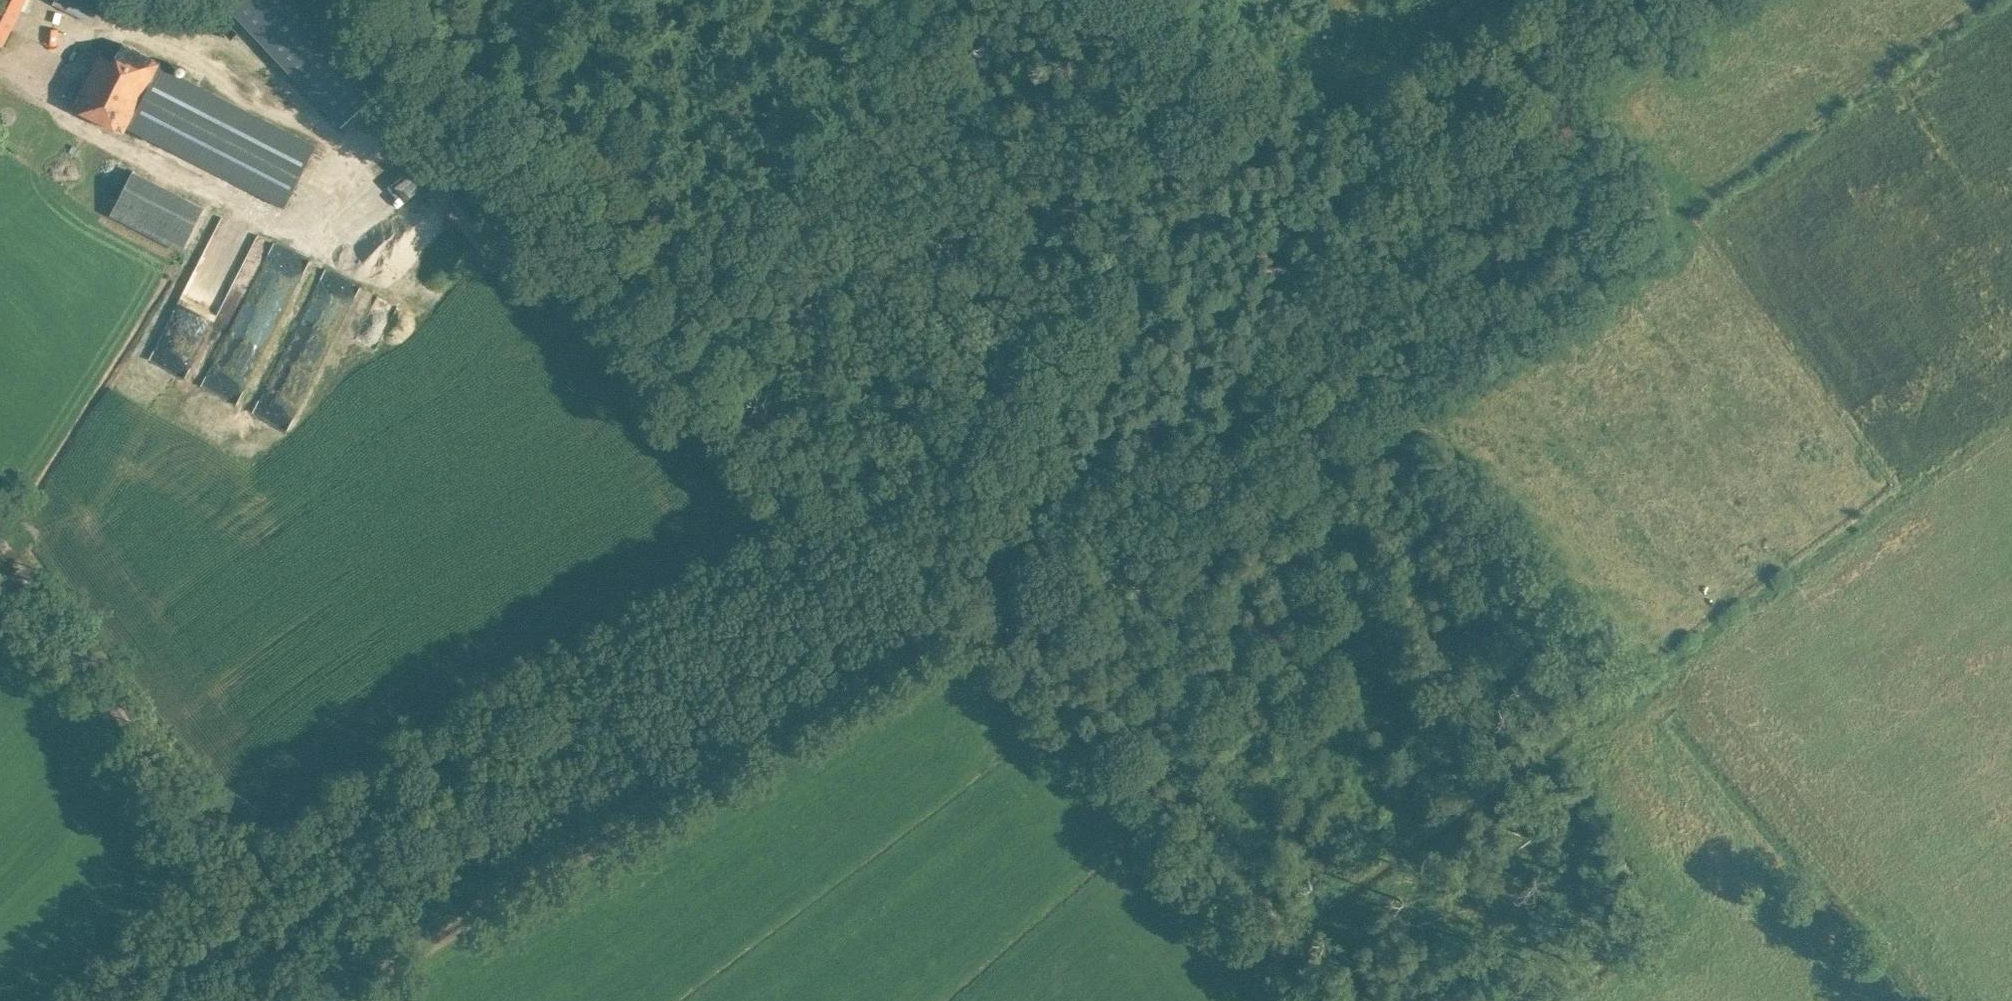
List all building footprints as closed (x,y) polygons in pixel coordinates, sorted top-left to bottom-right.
[(3,45),(26,0),(0,0),(0,43),(3,45)] [(53,2),(78,14),(85,0),(54,0),(53,2)] [(96,11),(108,17),(114,5),(104,0),(102,0),(96,11)] [(341,126),(395,75),(325,0),(223,0),(341,126)] [(317,146),(157,65),(159,60),(141,52),(123,43),(114,60),(101,53),(73,107),(123,131),(127,123),(224,173),(286,205),(317,146)] [(357,251),(432,183),(408,156),(333,224),(357,251)] [(205,207),(134,169),(109,214),(182,251),(205,207)]
